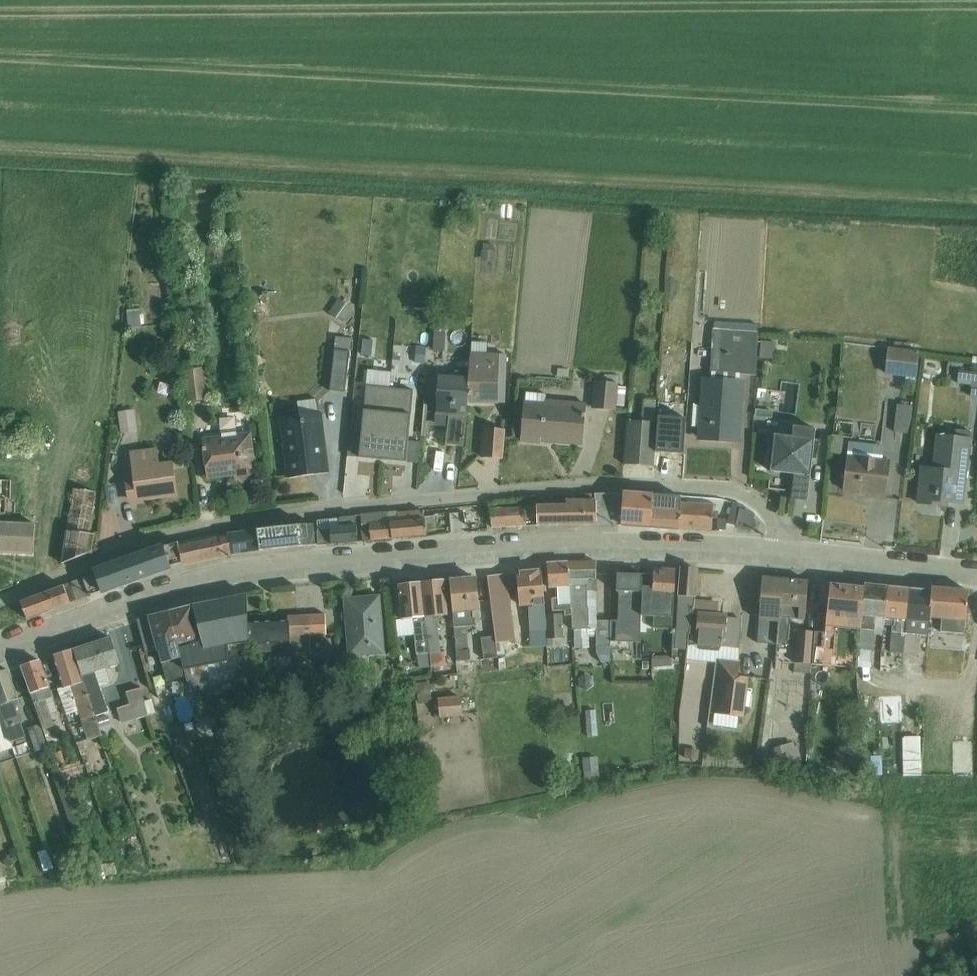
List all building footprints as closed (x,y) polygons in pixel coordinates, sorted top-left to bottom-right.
[(488,219),(486,237),(496,238),(498,220),(488,219)] [(482,250),(481,262),(495,263),(496,251),(494,251),(494,245),(483,245),(483,250),(482,250)] [(339,299),(329,314),(344,324),(354,309),(339,299)] [(139,309),(127,311),(129,329),(141,328),(139,309)] [(695,406),(693,427),(702,428),(701,440),(737,442),(741,381),(740,381),(740,375),(756,376),(759,333),(757,333),(758,325),(714,323),(714,330),(713,330),(711,373),(712,373),(712,379),(701,378),(699,406),(695,406)] [(434,334),(433,352),(446,352),(446,334),(445,334),(445,329),(436,328),(435,334),(434,334)] [(337,336),(330,392),(345,393),(346,390),(348,390),(350,375),(346,374),(349,351),(354,351),(356,343),(350,342),(350,337),(337,336)] [(376,354),(376,336),(367,336),(367,354),(376,354)] [(762,342),(760,359),(774,361),(775,344),(762,342)] [(426,346),(414,346),(413,363),(426,363),(426,346)] [(888,348),(885,376),(906,378),(905,381),(915,383),(915,379),(916,380),(920,351),(888,348)] [(469,372),(467,404),(499,405),(499,404),(505,404),(506,355),(471,354),(469,372)] [(956,384),(970,385),(969,396),(976,397),(976,358),(973,358),(971,374),(958,372),(956,384)] [(202,368),(184,370),(189,403),(206,400),(202,368)] [(467,404),(469,372),(456,371),(455,376),(438,376),(436,416),(435,427),(447,428),(445,445),(463,448),(467,404)] [(595,382),(593,410),(617,412),(617,406),(625,407),(626,388),(619,387),(620,376),(604,375),(603,383),(595,382)] [(372,460),(382,461),(390,389),(366,386),(361,435),(359,452),(359,458),(372,460)] [(393,462),(406,463),(407,457),(409,440),(414,391),(390,389),(382,461),(393,462)] [(524,402),(520,442),(540,444),(541,439),(553,440),(553,442),(583,445),(587,403),(546,400),(547,395),(526,393),(525,402),(524,402)] [(299,415),(281,418),(289,479),(329,474),(321,413),(319,413),(318,399),(298,402),(299,415)] [(629,421),(625,465),(654,468),(655,453),(657,416),(658,400),(644,399),(642,422),(629,421)] [(897,405),(894,434),(910,436),(913,407),(897,405)] [(135,410),(118,413),(121,435),(138,432),(135,410)] [(657,416),(655,453),(683,455),(686,419),(657,416)] [(775,436),(770,472),(794,475),(791,500),(807,502),(816,430),(793,427),(792,438),(775,436)] [(485,428),(483,459),(503,460),(506,430),(485,428)] [(222,436),(202,439),(207,480),(234,477),(234,478),(243,484),(250,484),(256,476),(256,474),(257,474),(252,432),(237,434),(237,430),(221,432),(222,436)] [(359,452),(361,435),(350,434),(347,457),(359,458),(359,452)] [(922,467),(918,504),(945,507),(946,503),(962,505),(970,439),(936,435),(932,468),(922,467)] [(833,436),(830,455),(841,456),(844,437),(833,436)] [(407,457),(406,463),(419,465),(421,442),(409,440),(407,457)] [(848,445),(843,491),(865,494),(865,498),(886,500),(891,462),(882,461),(884,448),(848,445)] [(149,496),(150,500),(177,497),(173,462),(160,464),(158,449),(130,452),(134,480),(125,481),(127,499),(149,496)] [(6,515),(6,516),(16,516),(16,500),(11,500),(12,481),(0,481),(0,514),(6,515)] [(116,485),(106,487),(109,506),(119,505),(116,485)] [(69,518),(62,564),(92,553),(96,535),(91,534),(98,492),(73,488),(69,518)] [(619,524),(620,494),(585,495),(585,502),(566,502),(566,507),(537,507),(537,525),(619,524)] [(620,494),(619,524),(618,526),(651,528),(653,496),(624,494),(624,495),(620,494)] [(653,496),(651,528),(679,530),(681,504),(681,497),(653,496)] [(681,504),(679,530),(712,533),(712,520),(717,520),(718,507),(681,504)] [(738,527),(742,510),(743,506),(733,504),(729,521),(727,521),(718,520),(718,531),(726,531),(727,525),(735,527),(738,527)] [(524,508),(490,510),(492,529),(526,527),(524,508)] [(738,527),(735,527),(735,530),(750,532),(755,514),(746,510),(742,510),(738,527)] [(398,520),(361,523),(363,543),(426,537),(426,533),(436,532),(434,517),(425,518),(424,512),(398,514),(398,520)] [(398,520),(398,514),(397,513),(361,516),(361,523),(398,520)] [(356,518),(317,522),(319,546),(358,543),(356,518)] [(34,555),(35,524),(0,522),(0,553),(34,555)] [(228,537),(232,555),(277,549),(303,547),(315,546),(313,525),(274,529),(228,535),(228,537)] [(228,537),(179,548),(183,565),(232,555),(228,537)] [(155,549),(129,560),(137,580),(171,567),(183,565),(179,548),(178,543),(155,549)] [(129,560),(82,579),(89,597),(101,593),(137,580),(129,560)] [(571,616),(568,563),(547,565),(549,589),(558,589),(558,598),(552,599),(553,612),(564,612),(565,616),(571,616)] [(596,563),(568,563),(571,616),(573,630),(575,630),(575,650),(591,649),(590,629),(597,629),(597,621),(596,563)] [(652,587),(650,617),(654,617),(653,627),(672,629),(676,571),(654,569),(652,587)] [(688,650),(695,602),(697,571),(681,569),(673,649),(688,650)] [(541,572),(518,574),(521,607),(529,607),(532,648),(547,647),(546,631),(547,631),(545,615),(541,572)] [(618,621),(597,621),(597,629),(597,654),(601,663),(611,663),(611,643),(640,643),(642,616),(643,587),(643,575),(617,574),(617,592),(618,592),(618,621)] [(495,637),(498,656),(505,655),(504,643),(514,642),(506,575),(487,577),(495,637)] [(777,646),(782,580),(762,578),(757,644),(777,646)] [(89,597),(82,579),(21,603),(27,620),(89,597)] [(430,583),(421,584),(431,667),(446,665),(445,653),(441,653),(437,618),(448,616),(444,582),(442,582),(441,579),(430,580),(430,583)] [(475,579),(450,581),(458,662),(471,662),(471,650),(468,650),(467,627),(476,626),(476,620),(479,619),(475,579)] [(782,580),(777,646),(788,647),(790,620),(805,621),(808,582),(782,580)] [(401,586),(399,587),(402,621),(413,620),(414,635),(418,668),(431,667),(421,584),(413,585),(412,582),(401,583),(401,586)] [(860,629),(865,589),(830,586),(826,626),(860,629)] [(865,589),(860,629),(857,660),(872,662),(875,635),(882,636),(883,625),(887,588),(865,586),(865,589)] [(402,621),(399,587),(392,588),(398,637),(414,635),(413,620),(402,621)] [(643,587),(642,616),(650,617),(652,587),(643,587)] [(887,588),(883,625),(893,626),(888,671),(901,673),(903,654),(909,591),(887,588)] [(931,593),(927,646),(925,672),(939,673),(942,640),(941,640),(941,634),(964,635),(968,592),(931,588),(931,593)] [(909,591),(903,654),(918,656),(919,645),(927,646),(931,593),(909,591)] [(199,641),(178,646),(186,677),(189,689),(199,687),(207,716),(220,712),(254,703),(253,691),(249,646),(248,624),(247,597),(191,607),(199,641)] [(380,597),(344,600),(349,659),(385,656),(380,597)] [(695,602),(688,650),(687,660),(716,664),(718,646),(725,647),(727,618),(717,617),(718,604),(695,602)] [(191,607),(169,613),(178,646),(199,641),(191,607)] [(169,613),(149,618),(158,651),(166,682),(186,677),(178,646),(169,613)] [(563,614),(545,615),(547,631),(548,647),(553,647),(553,640),(564,639),(563,614)] [(289,623),(248,624),(249,646),(253,646),(254,657),(263,656),(263,668),(289,668),(288,654),(311,654),(311,637),(326,636),(325,616),(288,617),(289,623)] [(158,651),(149,618),(139,621),(148,654),(158,651)] [(727,618),(725,647),(739,649),(742,620),(727,618)] [(795,664),(812,666),(816,633),(797,631),(794,664),(795,664)] [(498,656),(495,637),(481,639),(484,660),(498,658),(498,656)] [(111,639),(74,651),(100,730),(111,727),(107,713),(108,713),(100,688),(111,684),(107,670),(120,666),(111,639)] [(718,646),(716,664),(709,714),(745,718),(746,707),(750,708),(752,690),(748,689),(750,678),(739,677),(741,660),(739,660),(741,649),(739,649),(725,647),(718,646)] [(100,730),(74,651),(53,658),(63,689),(58,691),(67,716),(79,712),(88,743),(102,737),(100,730)] [(40,662),(21,668),(45,735),(55,732),(54,727),(55,727),(51,715),(57,713),(40,662)] [(812,666),(795,664),(794,674),(811,675),(812,666)] [(12,743),(26,737),(13,702),(18,700),(9,671),(0,674),(0,711),(12,743)] [(791,692),(809,695),(811,681),(794,678),(791,692)] [(430,682),(416,684),(418,704),(431,703),(430,682)] [(130,705),(117,709),(122,725),(149,717),(149,715),(155,713),(152,700),(145,702),(141,689),(126,693),(130,705)] [(461,696),(438,698),(440,719),(463,717),(463,715),(469,715),(468,698),(461,698),(461,696)] [(900,697),(889,696),(889,717),(901,718),(900,697)] [(13,748),(12,743),(0,711),(0,753),(13,748)] [(595,711),(585,712),(587,737),(597,736),(595,711)] [(778,735),(803,735),(803,716),(778,716),(778,735)] [(193,721),(170,727),(173,740),(196,734),(193,721)] [(47,747),(45,740),(40,725),(28,729),(36,753),(48,749),(47,747)] [(62,734),(45,740),(47,747),(58,744),(57,742),(63,740),(62,734)] [(920,737),(902,738),(903,776),(921,776),(920,737)] [(942,752),(941,773),(952,774),(952,776),(973,777),(973,739),(952,739),(952,740),(949,740),(948,752),(942,752)] [(793,743),(772,749),(776,765),(800,757),(797,747),(794,747),(793,743)] [(890,772),(889,750),(874,750),(875,772),(890,772)] [(598,756),(581,757),(584,783),(600,783),(598,756)] [(80,761),(59,768),(66,790),(87,783),(80,761)] [(79,796),(70,799),(77,818),(85,816),(79,796)] [(47,848),(36,852),(43,872),(54,869),(47,848)] [(114,863),(92,867),(94,878),(116,874),(114,863)]
